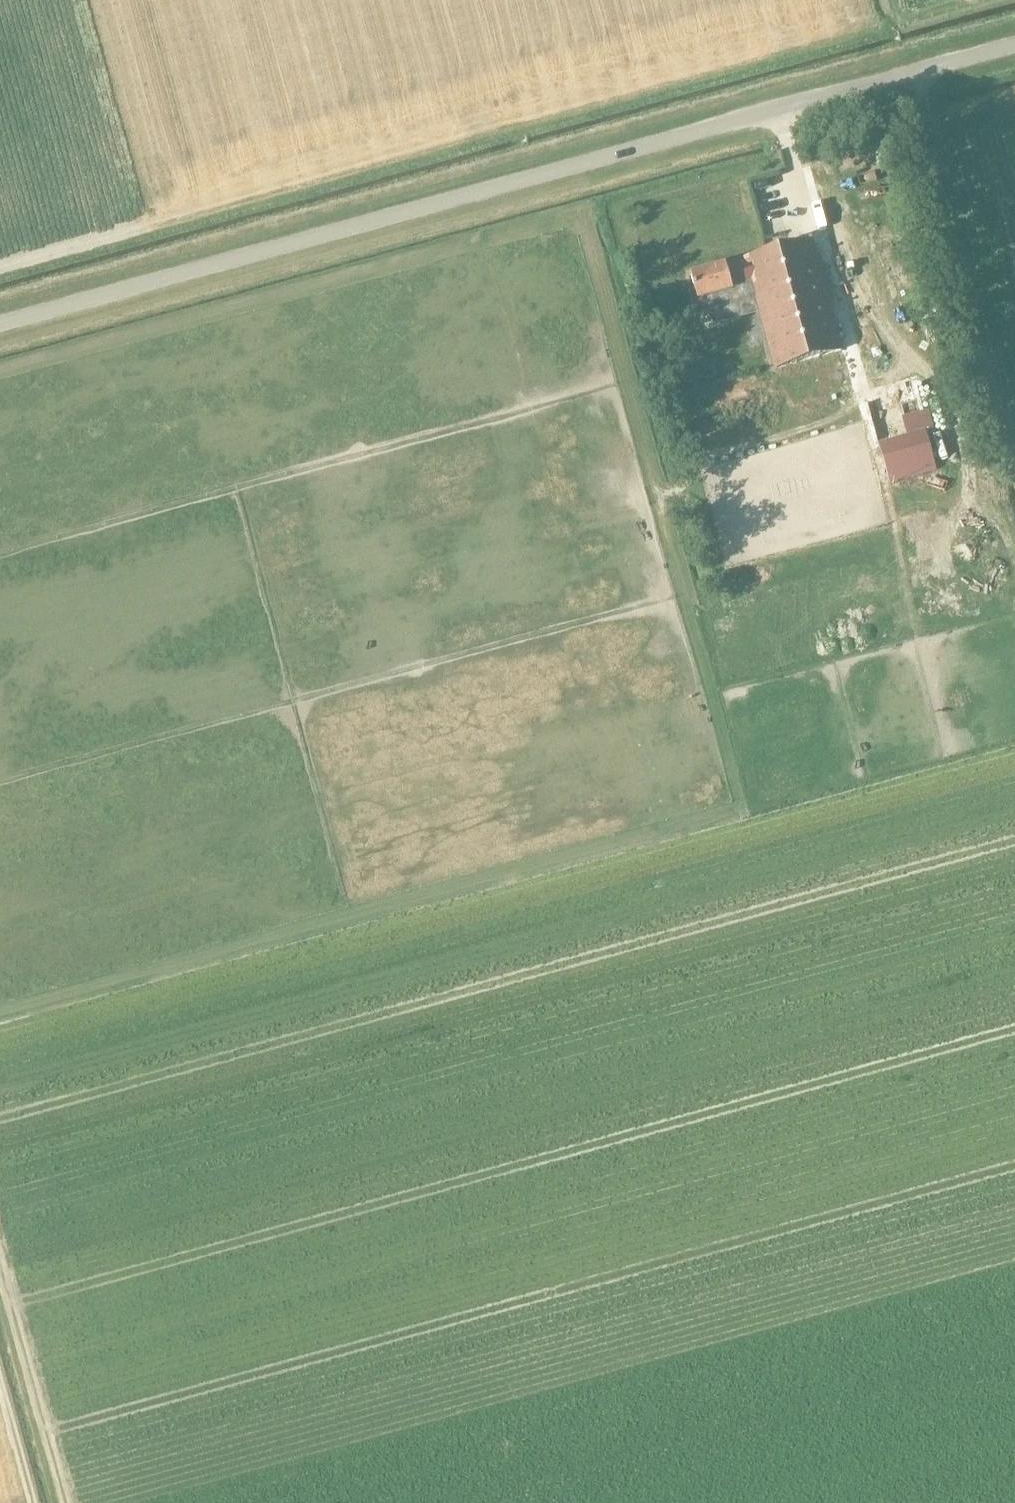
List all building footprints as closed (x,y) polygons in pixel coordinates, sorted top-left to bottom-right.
[(849,322),(833,326),(811,242),(744,260),(745,264),(726,270),(725,265),(689,275),(696,300),(731,290),(730,287),(750,281),(773,369),(856,347),(870,398),(928,382),(893,255),(835,271),(849,322)] [(877,444),(888,482),(935,469),(924,430),(877,444)]
